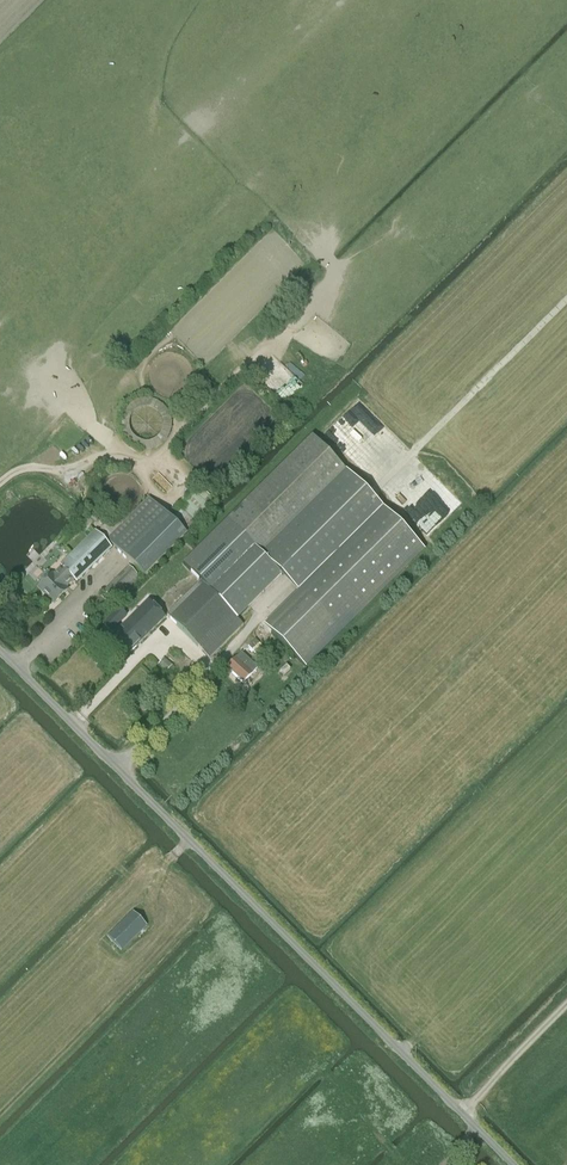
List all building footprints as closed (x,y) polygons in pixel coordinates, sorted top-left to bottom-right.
[(228,519),(227,520),(261,554),(345,470),(330,454),(313,435),(228,519)] [(345,470),(261,554),(282,576),(298,592),(264,626),(305,667),(338,633),(424,549),(390,515),(383,508),(345,470)] [(107,539),(144,576),(186,534),(149,496),(107,539)] [(222,524),(183,564),(201,582),(238,619),(277,580),(282,576),(261,554),(227,520),(222,524)] [(47,571),(35,582),(40,586),(37,589),(53,605),(67,591),(65,589),(73,580),(77,584),(113,549),(95,530),(59,565),(63,569),(54,578),(51,575),(47,571)] [(130,567),(104,593),(115,605),(141,579),(130,567)] [(201,582),(167,616),(209,659),(244,624),(238,619),(201,582)] [(8,594),(19,605),(25,599),(13,588),(8,594)] [(100,597),(89,609),(98,618),(110,606),(100,597)] [(114,634),(104,644),(122,661),(165,619),(147,601),(119,630),(116,628),(112,632),(114,634)] [(119,609),(104,625),(112,633),(112,632),(116,628),(127,617),(119,609)] [(255,639),(248,646),(262,660),(269,652),(255,639)] [(257,668),(241,652),(226,667),(242,683),(257,668)] [(164,657),(158,665),(166,672),(172,664),(164,657)] [(290,669),(286,665),(280,671),(284,675),(290,669)] [(107,938),(121,951),(146,926),(133,912),(107,938)]
